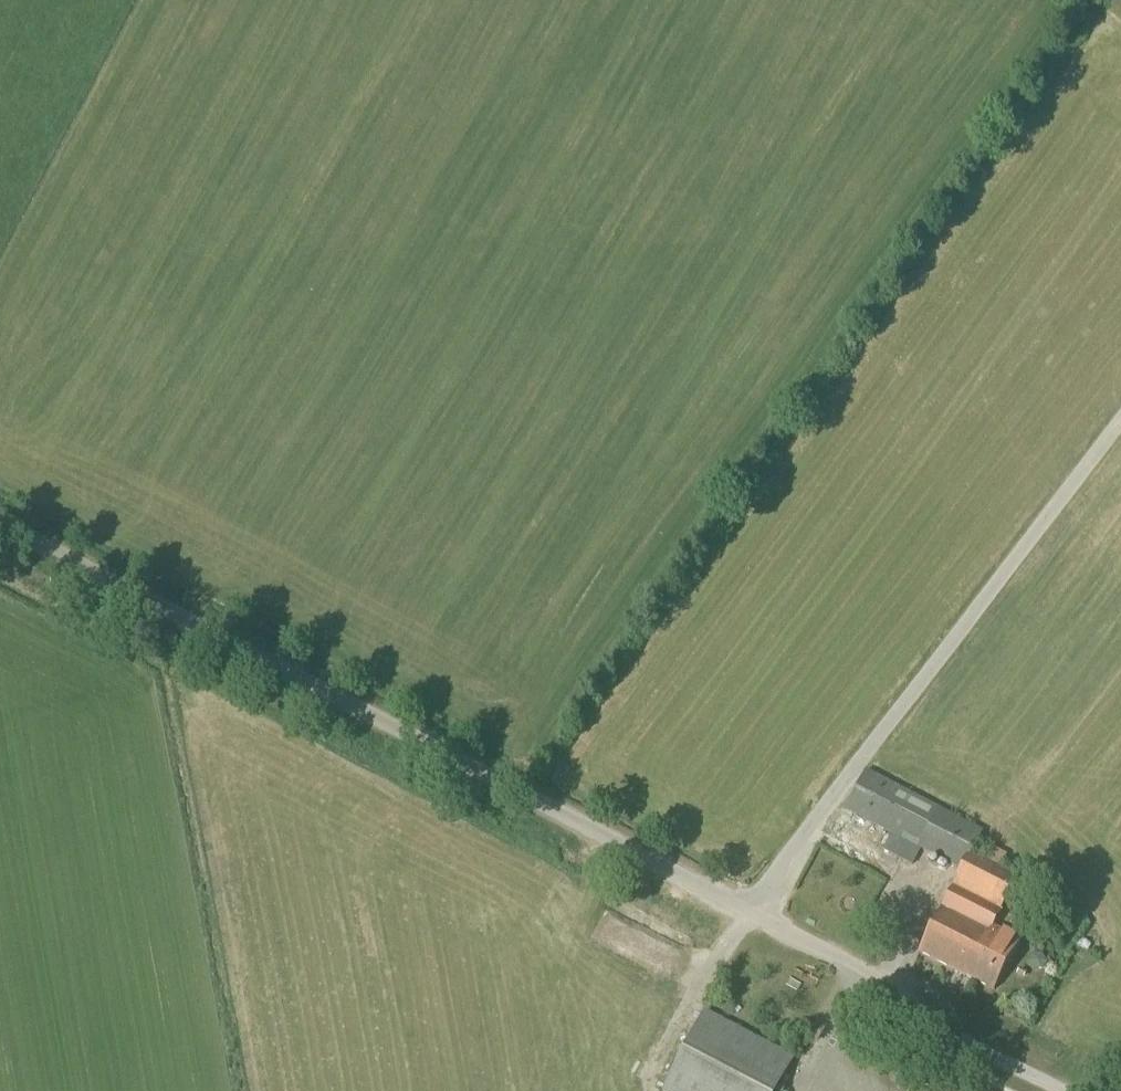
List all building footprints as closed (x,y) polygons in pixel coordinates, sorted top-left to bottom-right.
[(972,852),(982,832),(937,809),(937,808),(865,771),(844,812),(891,836),(883,851),(897,858),(912,865),(920,849),(961,870),(943,904),(918,952),(994,991),(1019,943),(993,929),(1018,875),(1000,867),(1006,855),(992,848),(987,860),(972,852)] [(794,1058),(703,1011),(662,1090),(777,1090),(794,1058)]
